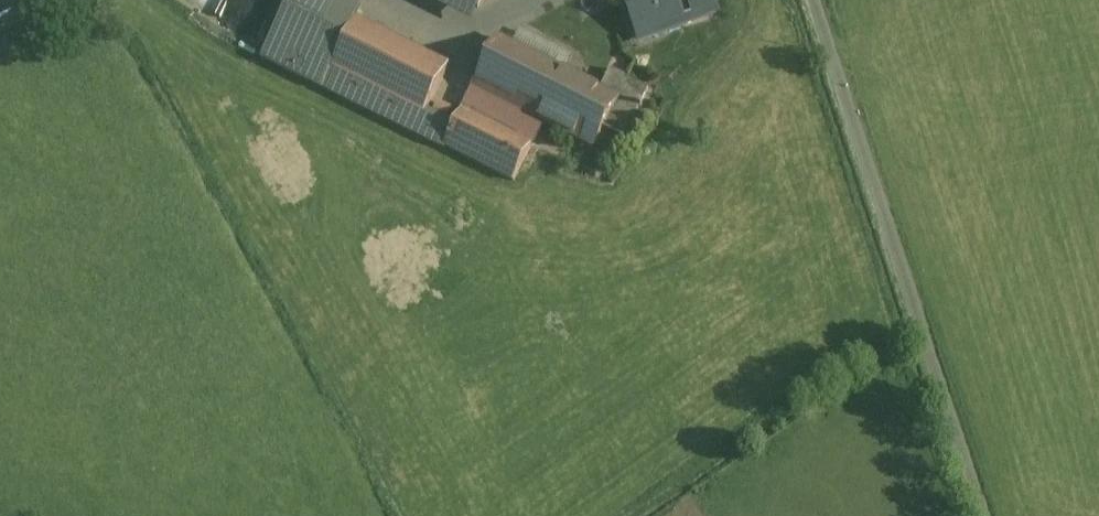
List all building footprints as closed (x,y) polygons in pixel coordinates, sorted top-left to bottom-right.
[(537,121),(561,72),(497,40),(454,125),(425,112),(447,69),(355,22),(360,9),(341,0),(289,0),(260,57),(444,148),(443,150),(513,182),(531,147),(518,140),(530,117),(537,121)] [(477,9),(481,0),(459,0),(477,9)] [(675,0),(623,0),(635,34),(653,27),(656,36),(684,26),(675,0)] [(684,26),(717,14),(712,0),(675,0),(684,26)] [(591,149),(607,120),(617,100),(614,98),(561,72),(537,121),(591,149)] [(624,79),(614,98),(617,100),(607,120),(628,131),(648,91),(624,79)]
